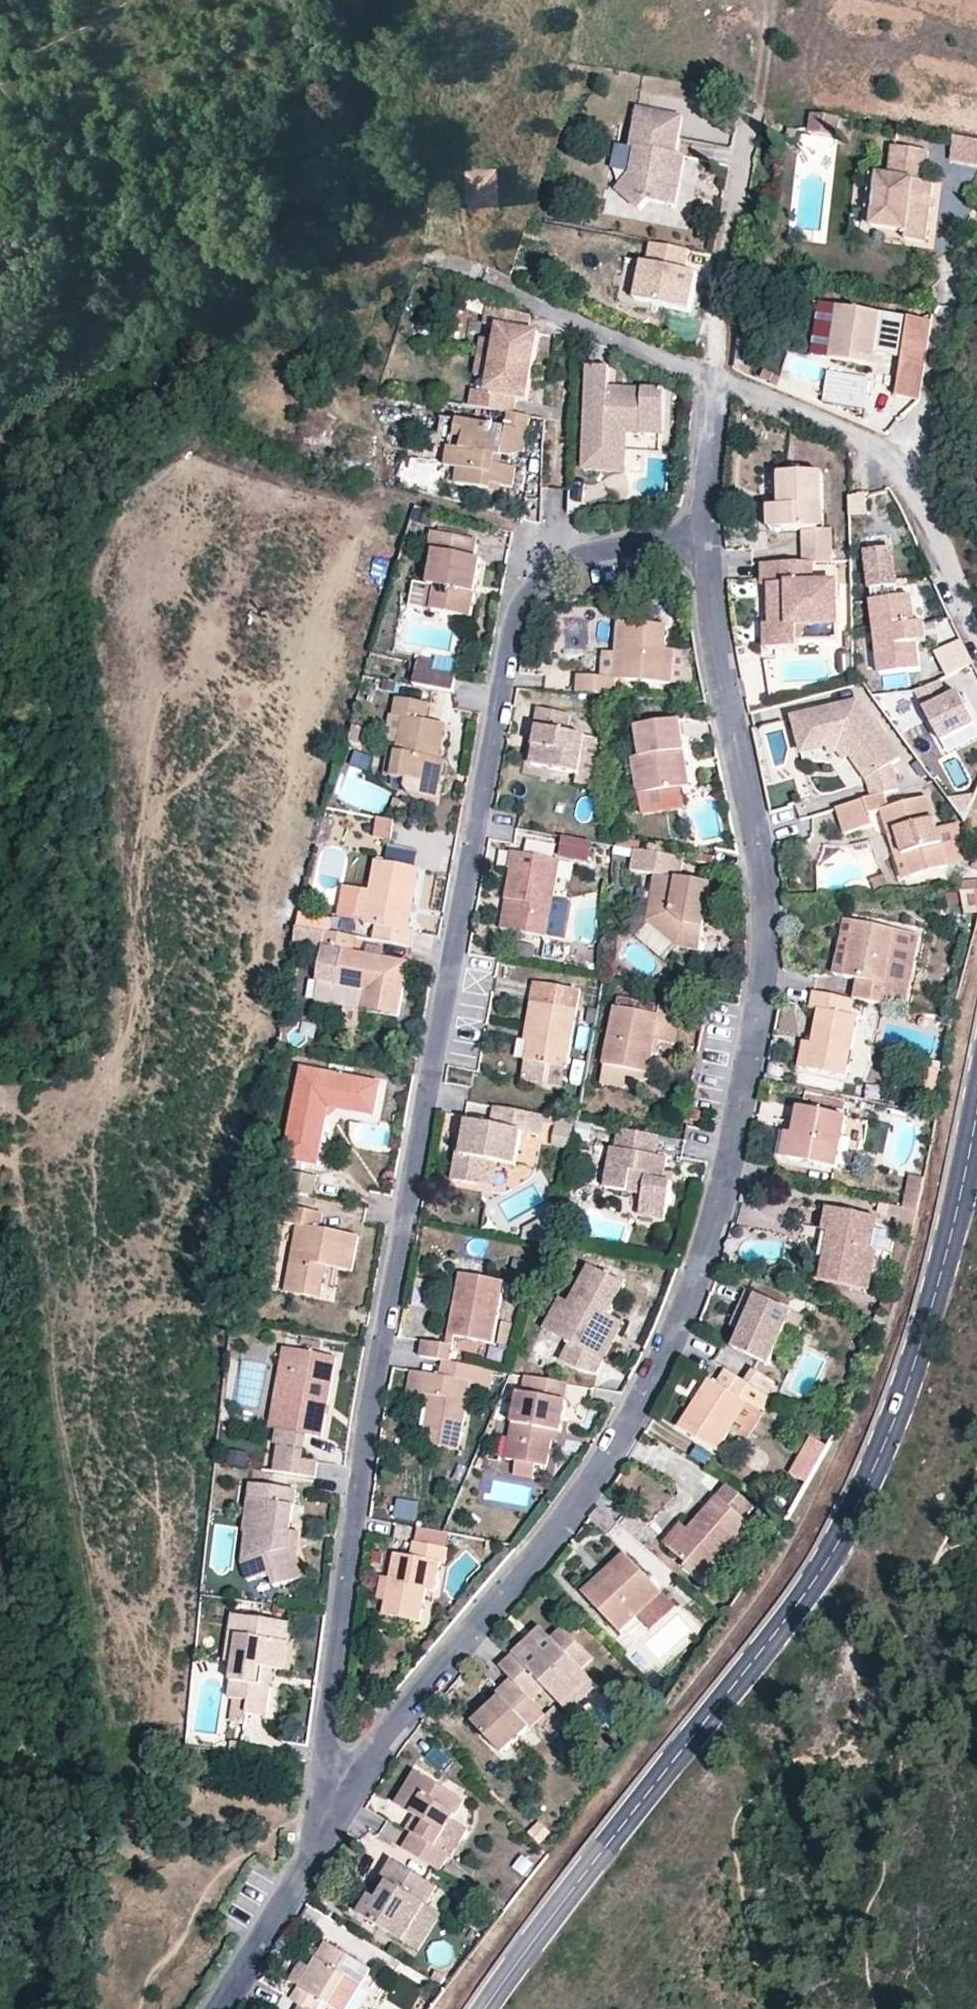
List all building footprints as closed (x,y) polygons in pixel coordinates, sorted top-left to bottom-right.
[(682,118),(638,111),(632,151),(636,152),(632,177),(616,192),(638,213),(646,204),(674,209),(683,142),(679,142),(682,118)] [(836,120),(808,115),(806,134),(833,138),(836,120)] [(952,139),(949,161),(976,166),(976,143),(952,139)] [(885,179),(875,177),(868,230),(903,234),(903,242),(922,245),(926,209),(927,201),(929,185),(921,184),(926,152),(890,147),(885,179)] [(636,152),(632,151),(617,149),(613,174),(632,177),(636,152)] [(487,172),(471,173),(474,201),(491,200),(487,172)] [(860,229),(868,230),(875,177),(867,176),(860,229)] [(644,245),(639,266),(677,275),(682,254),(644,245)] [(682,315),(690,278),(677,275),(639,266),(636,265),(628,303),(682,315)] [(497,328),(527,333),(529,317),(485,311),(483,326),(497,328)] [(872,369),(873,356),(879,319),(838,313),(831,363),(872,369)] [(931,325),(879,319),(873,356),(903,360),(897,399),(919,402),(931,325)] [(538,334),(527,333),(497,328),(495,343),(481,341),(478,360),(533,369),(538,334)] [(533,369),(478,360),(475,379),(489,381),(487,395),(473,392),(470,410),(510,416),(513,417),(516,399),(528,401),(533,369)] [(610,368),(588,368),(582,471),(624,474),(625,434),(625,426),(639,427),(639,434),(662,435),(664,388),(622,386),(617,396),(608,396),(608,386),(610,368)] [(864,413),(871,380),(828,371),(822,404),(864,413)] [(622,386),(608,386),(608,396),(617,396),(622,386)] [(513,417),(510,416),(507,430),(458,422),(454,440),(464,440),(462,453),(459,471),(457,486),(493,492),(494,485),(514,489),(517,471),(502,468),(503,456),(513,459),(525,454),(531,420),(513,417)] [(459,471),(462,453),(450,450),(447,469),(459,471)] [(802,531),(803,563),(811,563),(830,562),(829,530),(821,531),(819,474),(778,475),(779,509),(780,509),(781,531),(802,531)] [(866,493),(847,496),(850,519),(870,516),(866,493)] [(768,531),(781,531),(780,509),(779,509),(768,508),(768,531)] [(435,555),(430,587),(437,589),(432,613),(469,620),(480,562),(472,561),(476,542),(433,533),(429,553),(435,555)] [(912,620),(909,593),(894,595),(888,545),(864,548),(877,671),(917,667),(914,640),(912,620)] [(802,584),(802,563),(796,563),(760,564),(760,585),(768,585),(774,585),(775,613),(768,613),(768,625),(763,625),(763,649),(777,649),(795,649),(795,641),(795,626),(835,626),(835,584),(811,584),(802,584)] [(811,563),(803,563),(802,563),(802,584),(811,584),(811,563)] [(424,612),(432,613),(437,589),(430,587),(424,612)] [(921,619),(912,620),(914,640),(923,639),(921,619)] [(618,621),(617,651),(627,651),(625,679),(669,683),(672,649),(664,649),(665,624),(618,621)] [(835,626),(795,626),(795,641),(835,641),(835,626)] [(962,641),(936,654),(947,676),(973,664),(962,641)] [(617,651),(615,678),(625,679),(627,651),(617,651)] [(434,665),(417,662),(412,686),(452,694),(455,678),(432,673),(434,665)] [(577,674),(576,692),(596,693),(607,694),(608,677),(577,674)] [(976,717),(976,684),(971,675),(957,683),(976,717)] [(608,677),(607,694),(615,695),(615,678),(608,677)] [(941,683),(927,690),(937,707),(926,713),(942,744),(976,727),(960,696),(950,701),(941,683)] [(446,725),(425,721),(428,703),(397,696),(393,715),(403,717),(397,752),(393,777),(408,780),(407,789),(411,796),(438,801),(441,785),(435,784),(439,761),(446,725)] [(897,760),(855,701),(790,718),(799,752),(825,745),(838,741),(849,758),(867,784),(872,799),(882,796),(897,791),(889,767),(897,760)] [(535,708),(531,736),(535,737),(530,766),(577,774),(584,736),(564,732),(567,713),(535,708)] [(677,722),(636,728),(640,755),(631,757),(637,796),(680,790),(675,753),(681,752),(677,722)] [(526,765),(530,766),(535,737),(531,736),(526,765)] [(598,738),(584,736),(577,774),(576,781),(590,783),(598,738)] [(849,758),(838,741),(825,745),(830,757),(837,752),(844,761),(849,758)] [(384,776),(393,777),(397,752),(390,750),(384,776)] [(688,788),(681,752),(675,753),(680,790),(688,788)] [(441,785),(445,761),(439,761),(435,784),(441,785)] [(683,807),(681,790),(637,796),(639,812),(683,807)] [(872,799),(836,811),(845,837),(874,829),(869,816),(880,815),(887,811),(882,796),(872,799)] [(887,811),(880,815),(889,843),(898,841),(909,878),(947,866),(934,826),(925,799),(887,811)] [(390,839),(393,821),(378,819),(375,837),(390,839)] [(953,820),(934,826),(947,866),(966,860),(953,820)] [(588,863),(592,844),(565,839),(562,858),(588,863)] [(526,841),(526,852),(551,853),(552,843),(526,841)] [(898,841),(889,843),(901,881),(909,878),(898,841)] [(389,848),(386,862),(414,867),(417,853),(389,848)] [(511,870),(505,899),(515,901),(509,932),(547,938),(561,862),(511,853),(508,868),(511,870)] [(678,881),(681,861),(632,853),(629,873),(655,878),(655,877),(678,881)] [(712,865),(714,858),(703,856),(701,863),(712,865)] [(376,926),(372,942),(409,949),(412,932),(407,931),(419,868),(414,867),(386,862),(375,860),(369,890),(364,919),(363,924),(376,926)] [(710,886),(678,881),(655,877),(647,923),(679,947),(700,951),(710,886)] [(976,907),(976,882),(967,879),(960,902),(976,907)] [(356,918),(364,919),(369,890),(361,888),(356,918)] [(499,930),(509,932),(515,901),(505,899),(499,930)] [(563,938),(570,901),(555,899),(548,935),(563,938)] [(843,976),(854,922),(844,920),(833,974),(843,976)] [(858,980),(854,1001),(890,1008),(894,987),(886,985),(897,931),(854,922),(843,976),(858,980)] [(918,935),(897,931),(886,985),(894,987),(890,1008),(903,1011),(918,935)] [(355,939),(326,933),(323,949),(342,952),(336,986),(365,992),(362,1010),(397,1016),(407,964),(352,954),(355,939)] [(545,944),(543,959),(566,961),(567,946),(545,944)] [(336,986),(342,952),(323,949),(317,983),(336,986)] [(365,992),(336,986),(317,983),(314,1001),(362,1010),(365,992)] [(539,986),(535,1004),(541,1005),(533,1044),(529,1064),(565,1071),(580,994),(539,986)] [(854,1001),(813,992),(809,1010),(818,1012),(812,1043),(807,1071),(847,1079),(858,1018),(851,1017),(854,1001)] [(528,1043),(533,1044),(541,1005),(535,1004),(528,1043)] [(659,1018),(617,1009),(605,1068),(649,1076),(655,1042),(673,1046),(680,1011),(661,1007),(659,1018)] [(797,1069),(807,1071),(812,1043),(803,1041),(797,1069)] [(565,1071),(529,1064),(526,1082),(561,1089),(565,1071)] [(381,1088),(304,1073),(286,1164),(319,1170),(330,1111),(374,1119),(381,1088)] [(541,1117),(494,1108),(490,1128),(468,1123),(466,1138),(461,1136),(452,1180),(474,1185),(480,1159),(495,1163),(513,1166),(519,1132),(538,1136),(541,1117)] [(798,1109),(793,1137),(787,1161),(835,1171),(845,1119),(798,1109)] [(577,1124),(559,1120),(553,1146),(571,1150),(577,1124)] [(657,1139),(620,1131),(616,1150),(613,1149),(605,1188),(643,1196),(640,1216),(664,1221),(670,1184),(661,1182),(663,1173),(666,1159),(653,1158),(657,1139)] [(776,1159),(787,1161),(793,1137),(781,1135),(776,1159)] [(480,1159),(474,1185),(490,1188),(495,1163),(480,1159)] [(661,1182),(670,1184),(672,1175),(663,1173),(661,1182)] [(316,1179),(291,1175),(288,1193),(312,1198),(316,1179)] [(917,1212),(924,1180),(908,1177),(903,1209),(917,1212)] [(297,1228),(287,1287),(321,1293),(325,1270),(350,1275),(357,1239),(318,1232),(321,1215),(285,1208),(281,1226),(297,1228)] [(877,1220),(828,1211),(824,1234),(830,1235),(840,1237),(835,1265),(825,1263),(821,1284),(868,1293),(876,1254),(871,1253),(877,1220)] [(835,1265),(840,1237),(830,1235),(825,1263),(835,1265)] [(588,1268),(568,1304),(553,1335),(571,1345),(561,1362),(580,1372),(596,1377),(604,1361),(594,1357),(603,1340),(596,1336),(607,1316),(623,1286),(588,1268)] [(459,1274),(453,1312),(458,1312),(454,1336),(491,1342),(501,1282),(459,1274)] [(320,1303),(321,1293),(287,1287),(285,1298),(320,1303)] [(748,1292),(740,1310),(750,1315),(743,1331),(735,1349),(769,1366),(793,1313),(748,1292)] [(543,1330),(553,1335),(568,1304),(560,1299),(543,1330)] [(733,1326),(743,1331),(750,1315),(740,1310),(733,1326)] [(448,1335),(454,1336),(458,1312),(453,1312),(448,1335)] [(624,1325),(607,1316),(596,1336),(603,1340),(594,1357),(604,1361),(624,1325)] [(501,1322),(496,1344),(507,1347),(512,1325),(501,1322)] [(442,1363),(449,1364),(452,1347),(427,1343),(423,1359),(442,1363)] [(290,1355),(283,1353),(277,1386),(285,1378),(290,1355)] [(333,1362),(290,1355),(285,1378),(277,1386),(273,1408),(279,1418),(275,1436),(277,1436),(305,1440),(320,1442),(333,1362)] [(449,1364),(442,1363),(439,1377),(422,1374),(418,1395),(431,1397),(424,1431),(433,1432),(462,1437),(472,1384),(489,1388),(493,1372),(449,1364)] [(753,1366),(744,1381),(762,1393),(772,1377),(753,1366)] [(762,1393),(744,1381),(727,1370),(718,1385),(708,1379),(678,1426),(713,1448),(726,1428),(743,1402),(757,1410),(766,1395),(762,1393)] [(418,1395),(422,1374),(412,1373),(408,1394),(418,1395)] [(566,1385),(522,1377),(520,1394),(517,1393),(505,1460),(510,1460),(530,1464),(545,1468),(551,1432),(558,1434),(564,1402),(563,1401),(566,1385)] [(743,1402),(726,1428),(742,1439),(759,1412),(757,1410),(743,1402)] [(269,1434),(275,1436),(279,1418),(273,1408),(269,1434)] [(462,1437),(433,1432),(430,1446),(459,1451),(462,1437)] [(303,1455),(305,1440),(277,1436),(275,1451),(303,1455)] [(829,1448),(810,1438),(787,1479),(806,1489),(829,1448)] [(316,1465),(320,1442),(305,1440),(303,1455),(275,1451),(272,1472),(284,1474),(286,1461),(316,1465)] [(247,1468),(249,1454),(227,1452),(226,1466),(247,1468)] [(500,1459),(488,1457),(485,1472),(497,1474),(500,1459)] [(530,1464),(510,1460),(507,1475),(528,1479),(530,1464)] [(314,1478),(316,1465),(286,1461),(284,1474),(314,1478)] [(292,1489),(248,1483),(242,1526),(241,1531),(244,1532),(240,1561),(246,1581),(269,1574),(271,1586),(292,1580),(284,1548),(286,1530),(292,1489)] [(726,1484),(716,1496),(687,1529),(670,1549),(702,1578),(747,1524),(740,1517),(754,1502),(726,1484)] [(418,1524),(420,1507),(397,1505),(395,1521),(418,1524)] [(661,1540),(670,1549),(687,1529),(679,1521),(661,1540)] [(295,1531),(286,1530),(284,1548),(292,1580),(300,1578),(297,1569),(292,1549),(295,1531)] [(443,1553),(411,1547),(408,1561),(392,1558),(381,1619),(411,1624),(416,1596),(429,1598),(434,1568),(440,1569),(443,1553)] [(662,1595),(625,1557),(583,1597),(619,1635),(640,1616),(662,1595)] [(674,1609),(662,1595),(640,1616),(652,1629),(674,1609)] [(240,1616),(230,1616),(223,1663),(232,1665),(240,1616)] [(291,1623),(240,1616),(232,1665),(226,1698),(246,1701),(243,1714),(265,1717),(271,1670),(283,1671),(287,1644),(291,1623)] [(545,1628),(516,1653),(523,1661),(537,1648),(542,1653),(556,1640),(545,1628)] [(516,1653),(500,1668),(510,1679),(531,1701),(545,1688),(565,1708),(593,1682),(583,1670),(594,1660),(567,1630),(556,1640),(542,1653),(537,1648),(523,1661),(516,1653)] [(294,1645),(287,1644),(283,1671),(290,1673),(294,1645)] [(531,1701),(510,1679),(496,1693),(501,1699),(474,1722),(502,1753),(544,1715),(531,1701)] [(599,1688),(593,1682),(565,1708),(570,1715),(599,1688)] [(378,1697),(360,1694),(358,1704),(376,1707),(378,1697)] [(225,1741),(223,1751),(235,1753),(236,1742),(225,1741)] [(413,1835),(403,1850),(438,1872),(448,1856),(434,1847),(452,1820),(462,1804),(416,1774),(397,1805),(419,1819),(425,1823),(416,1838),(413,1835)] [(410,1833),(413,1835),(416,1838),(425,1823),(419,1819),(410,1833)] [(465,1828),(452,1820),(434,1847),(448,1856),(449,1856),(465,1828)] [(435,1889),(394,1863),(382,1880),(389,1885),(378,1902),(371,1898),(360,1915),(403,1942),(424,1906),(435,1889)] [(437,1913),(424,1906),(403,1942),(415,1950),(437,1913)] [(327,1945),(311,1970),(302,1985),(293,1999),(300,2004),(307,2008),(318,2008),(322,2002),(329,2006),(347,1979),(358,1987),(369,1970),(327,1945)] [(302,1985),(311,1970),(302,1964),(292,1979),(302,1985)] [(358,1987),(347,1979),(329,2006),(335,2008),(344,2008),(358,1987)]
